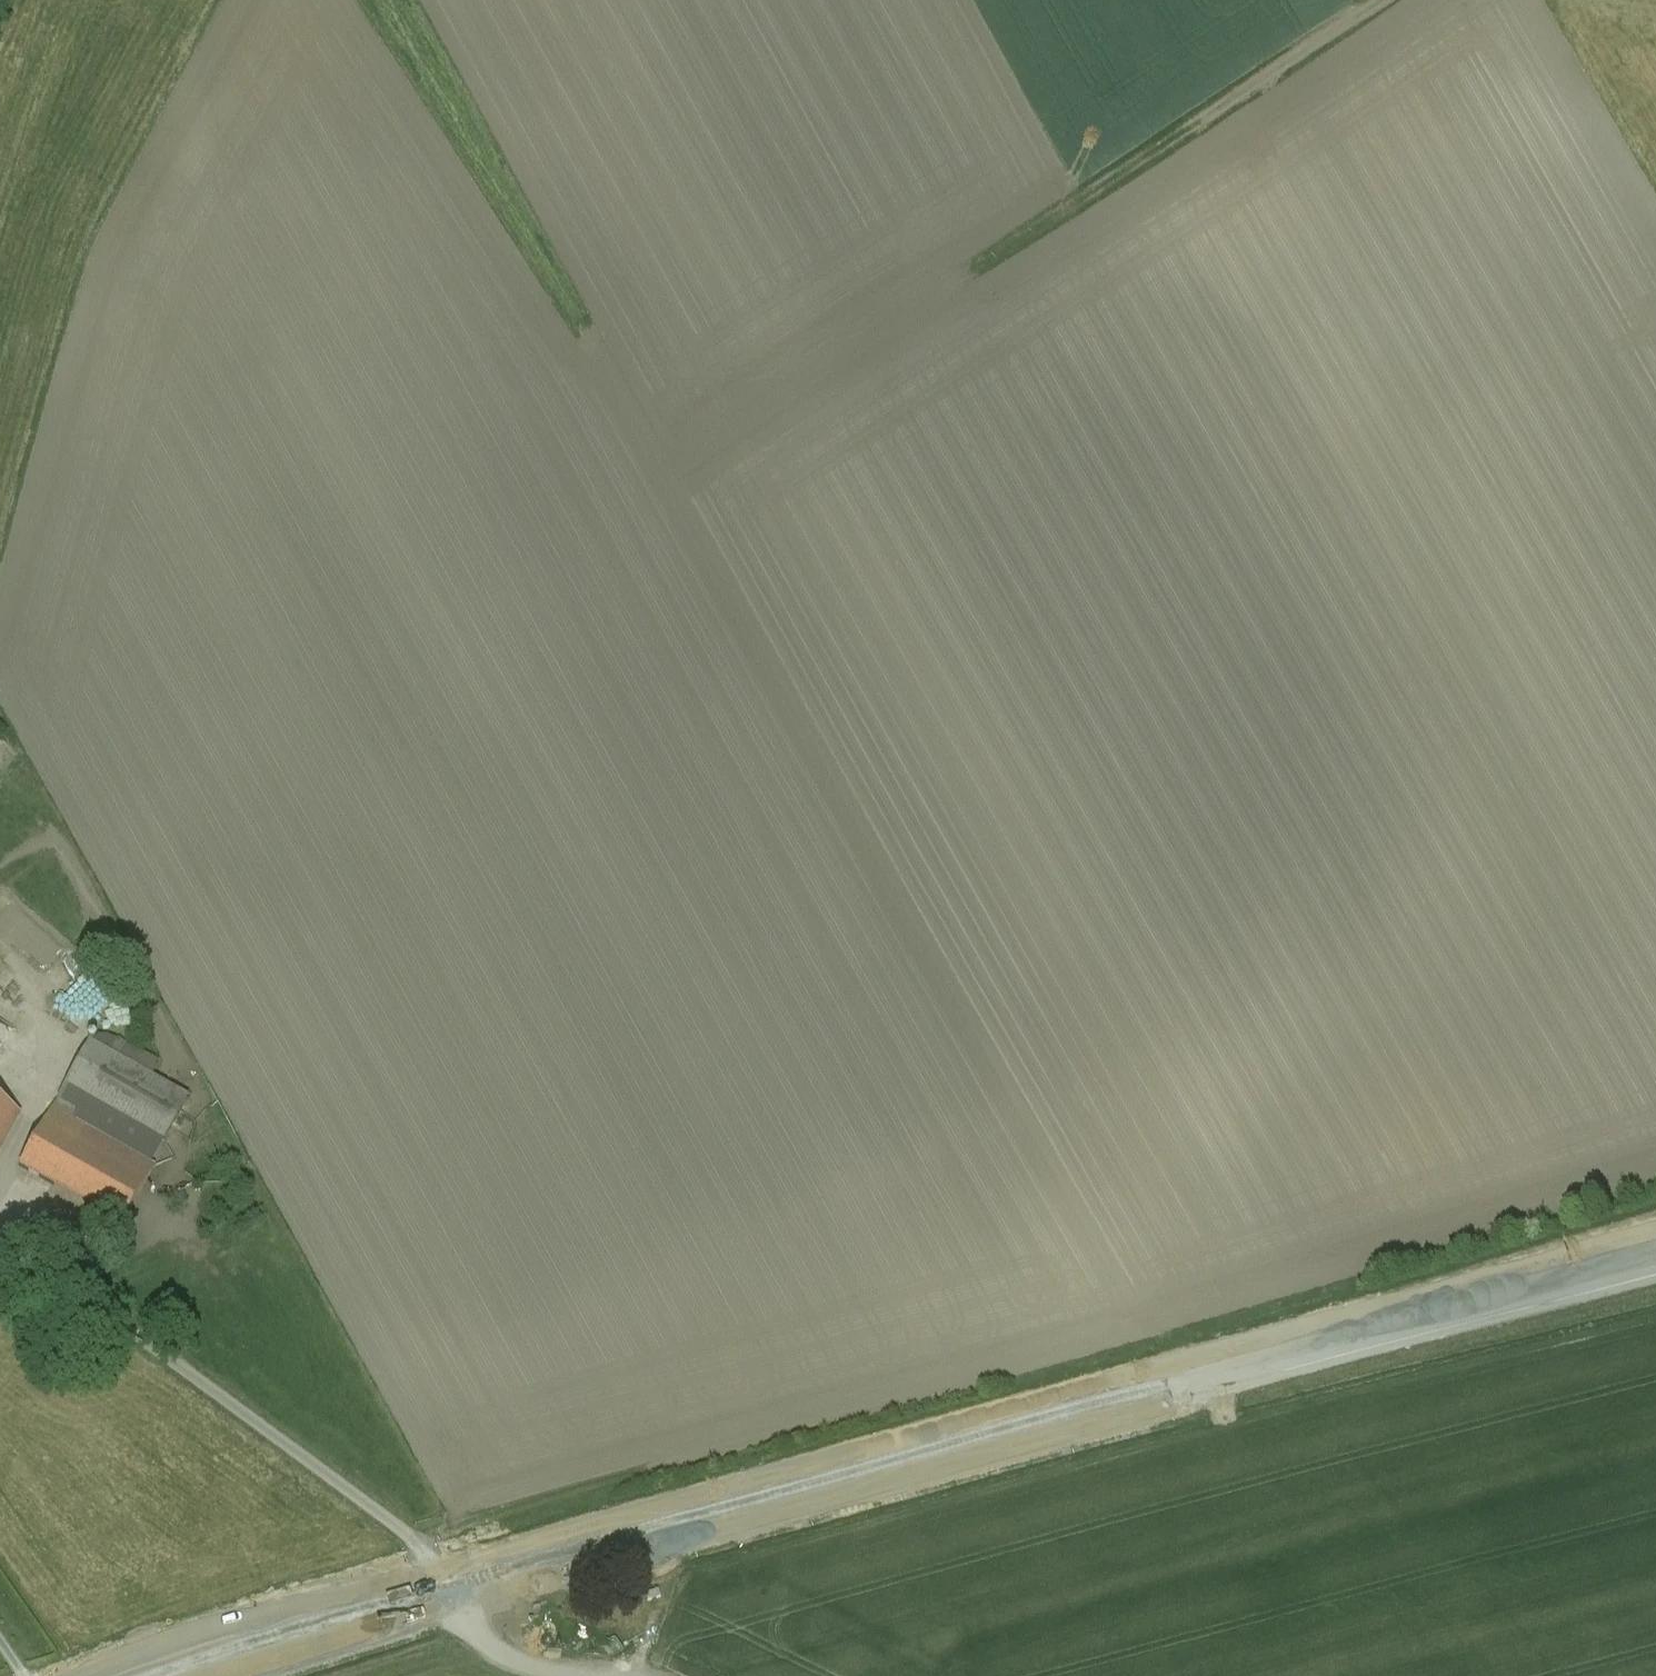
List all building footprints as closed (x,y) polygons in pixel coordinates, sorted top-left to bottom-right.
[(12,998),(0,988),(0,1011),(12,998)] [(151,1080),(88,1045),(66,1085),(164,1140),(186,1100),(151,1080)] [(78,1111),(57,1100),(51,1110),(72,1121),(78,1111)] [(19,1113),(0,1103),(0,1148),(19,1113)] [(72,1121),(51,1110),(19,1167),(122,1224),(154,1167),(72,1121)]
